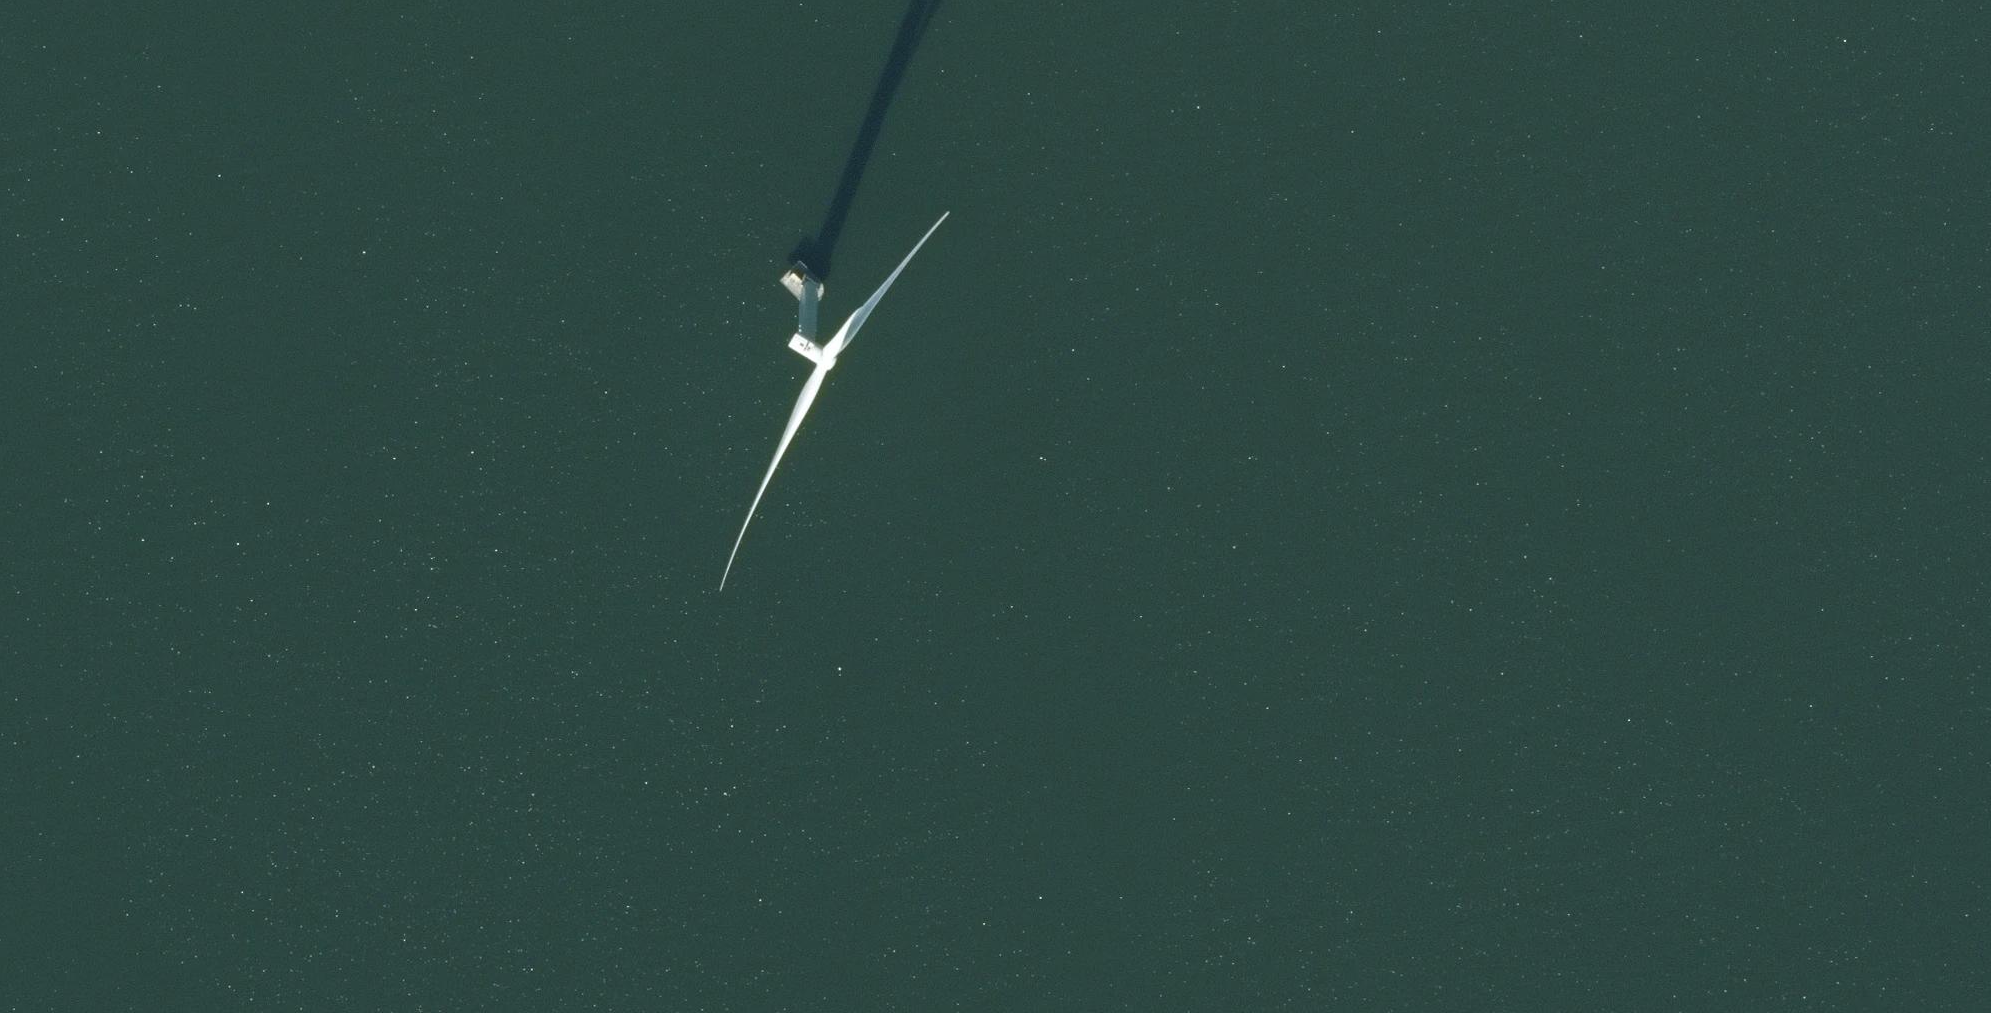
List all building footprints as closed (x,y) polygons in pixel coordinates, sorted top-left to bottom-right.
[(803,281),(802,284),(802,287),(803,289),(805,291),(806,293),(810,294),(813,294),(816,292),(817,291),(819,289),(820,286),(820,284),(819,281),(817,279),(814,277),(812,276),(809,276),(807,277),(805,279),(803,281)]
